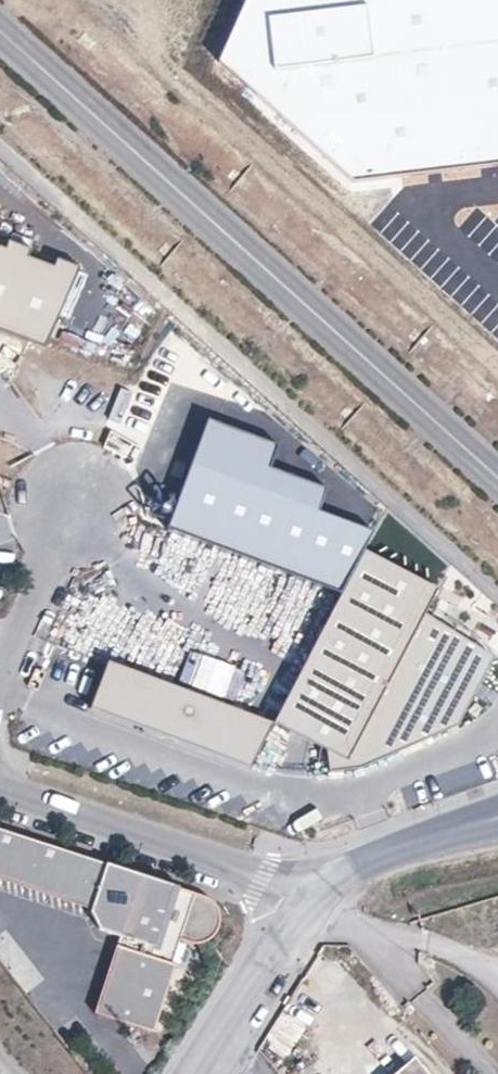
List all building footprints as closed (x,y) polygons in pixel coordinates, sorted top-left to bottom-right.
[(223,70),(373,192),(497,177),(497,0),(251,0),(223,70)] [(46,348),(81,268),(57,259),(54,267),(29,258),(32,250),(9,241),(6,249),(0,247),(0,331),(46,348)] [(166,529),(341,595),(363,553),(374,532),(319,512),(327,489),(270,468),(279,446),(207,419),(166,529)] [(490,662),(456,632),(425,615),(437,591),(363,553),(341,595),(274,723),(273,725),(325,753),(328,775),(360,771),(455,728),(490,662)] [(89,708),(250,768),(273,725),(274,723),(107,661),(89,708)] [(90,910),(98,929),(118,936),(94,1013),(152,1029),(183,941),(190,943),(199,941),(206,938),(211,933),(214,928),(217,921),(217,913),(214,908),(212,903),(207,897),(0,830),(0,879),(90,910)] [(415,1056),(395,1073),(430,1073),(415,1056)]
